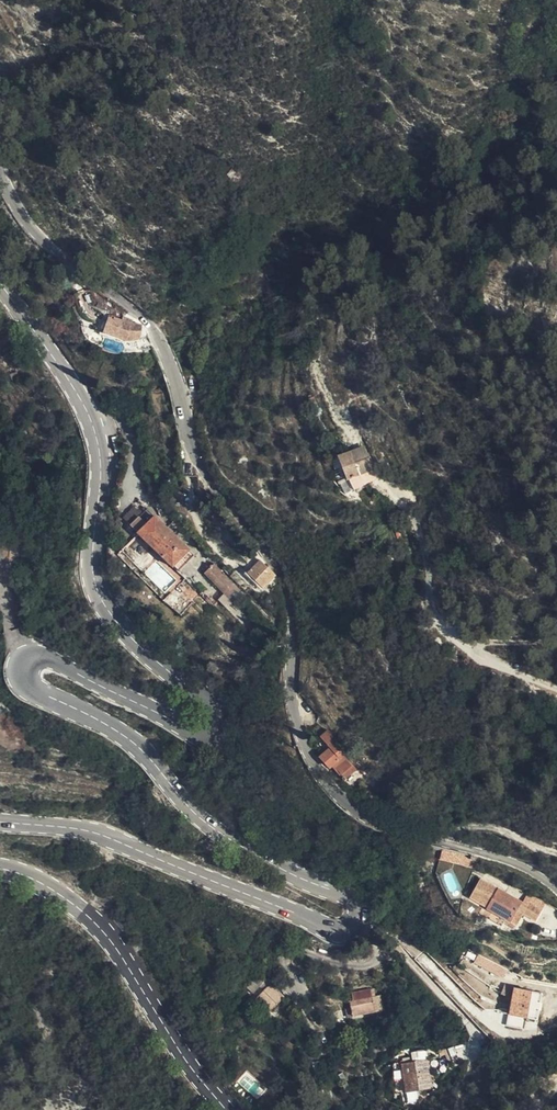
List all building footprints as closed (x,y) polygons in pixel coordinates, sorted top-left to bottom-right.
[(130,321),(103,316),(100,334),(127,341),(127,338),(136,339),(138,326),(130,325),(130,321)] [(432,426),(447,420),(443,408),(428,414),(432,426)] [(365,445),(353,451),(363,475),(376,467),(365,445)] [(363,475),(353,451),(341,458),(349,477),(352,475),(359,490),(368,486),(363,475)] [(363,475),(368,486),(382,479),(376,467),(363,475)] [(139,508),(121,528),(169,576),(187,557),(167,536),(178,525),(171,518),(160,529),(139,508)] [(272,582),(255,563),(243,576),(260,595),(272,582)] [(227,612),(240,596),(209,567),(200,577),(224,599),(220,605),(227,612)] [(206,612),(214,602),(202,589),(193,600),(206,612)] [(332,746),(339,753),(340,754),(345,747),(330,731),(324,737),(332,746)] [(321,757),(329,766),(330,765),(339,753),(332,746),(321,757)] [(343,778),(347,775),(353,768),(340,754),(339,753),(330,765),(334,769),(343,778)] [(469,866),(471,856),(442,850),(440,860),(469,866)] [(524,908),(472,883),(463,903),(486,914),(483,921),(497,928),(500,920),(507,924),(512,913),(536,924),(541,912),(525,904),(524,908)] [(491,961),(486,968),(501,978),(505,971),(491,961)] [(255,982),(269,967),(265,962),(251,977),(255,982)] [(276,1000),(286,989),(282,985),(283,984),(273,974),(265,981),(269,985),(265,990),(276,1000)] [(347,1011),(373,1004),(369,989),(347,996),(349,1004),(346,1005),(347,1011)] [(525,993),(511,989),(506,1014),(522,1016),(525,993)] [(421,1060),(394,1062),(394,1091),(407,1091),(407,1103),(414,1104),(422,1088),(431,1088),(430,1072),(422,1073),(421,1060)] [(525,1088),(520,1094),(527,1098),(532,1092),(525,1088)]
